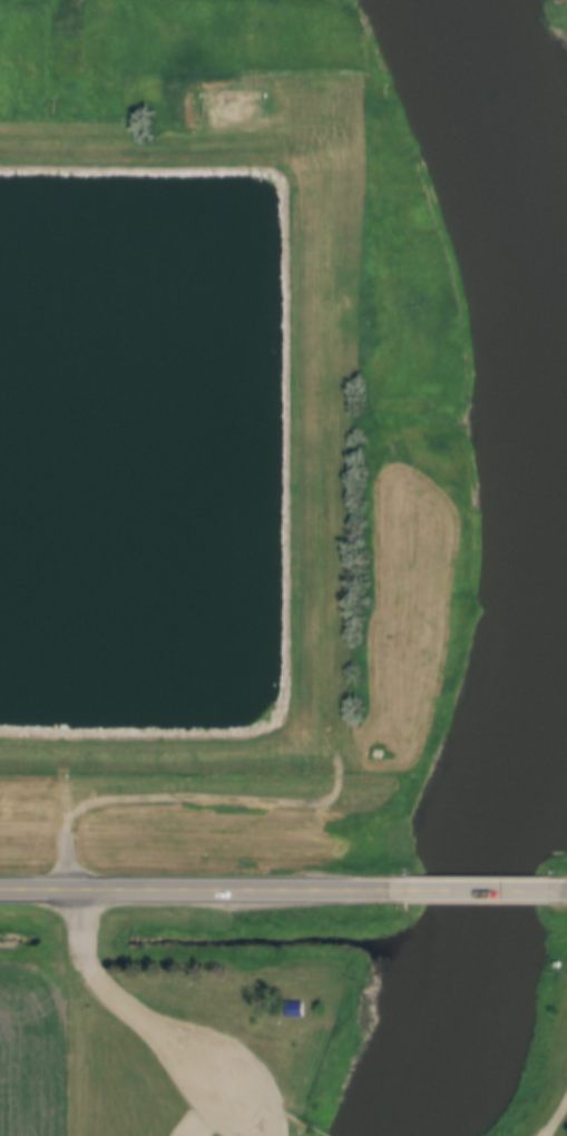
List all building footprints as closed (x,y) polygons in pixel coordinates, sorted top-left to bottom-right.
[(293,1000),(310,1000),(310,1015),(293,1015),(293,1000)]
